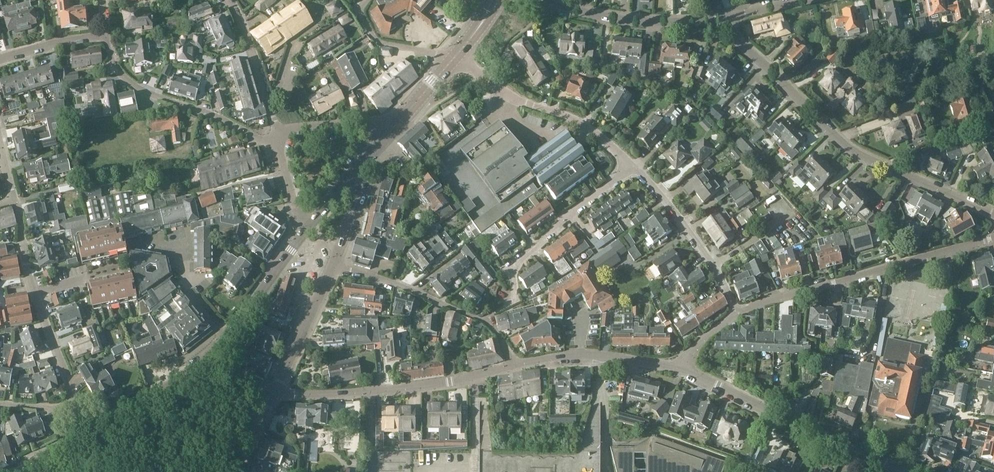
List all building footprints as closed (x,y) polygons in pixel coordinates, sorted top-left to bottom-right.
[(61,19),(71,18),(70,8),(69,0),(57,0),(59,19),(61,19)] [(254,7),(260,13),(264,12),(267,9),(268,9),(277,2),(277,1),(278,0),(260,0),(256,3),(254,7)] [(392,21),(408,12),(410,16),(414,14),(433,29),(436,24),(423,13),(433,1),(431,0),(377,0),(377,1),(381,8),(371,14),(382,33),(390,35),(391,32),(396,28),(392,21)] [(451,10),(461,15),(466,6),(466,7),(470,0),(453,0),(457,2),(455,6),(454,6),(451,10)] [(936,0),(925,0),(929,23),(941,20),(940,15),(939,16),(936,0)] [(939,16),(940,15),(940,17),(953,14),(955,21),(963,19),(960,4),(952,5),(952,6),(948,7),(947,0),(936,0),(939,16)] [(972,12),(979,10),(979,14),(993,11),(993,10),(993,0),(970,0),(972,12)] [(16,6),(19,14),(23,30),(31,28),(30,26),(36,24),(32,10),(30,2),(16,6)] [(299,2),(271,20),(277,28),(280,33),(287,42),(313,23),(299,2)] [(189,12),(190,24),(212,14),(207,4),(189,12)] [(884,14),(886,23),(888,22),(891,35),(914,31),(911,20),(902,22),(898,5),(885,8),(886,13),(884,14)] [(70,8),(71,18),(61,19),(62,28),(78,26),(78,24),(87,23),(85,8),(76,9),(76,7),(70,8)] [(860,34),(859,31),(864,30),(861,16),(857,17),(855,9),(841,12),(843,18),(834,20),(836,29),(844,27),(846,33),(847,33),(848,37),(860,34)] [(126,29),(142,28),(142,33),(153,31),(151,19),(151,15),(141,16),(140,11),(124,13),(126,29)] [(15,32),(23,30),(19,14),(5,18),(9,32),(15,30),(15,32)] [(338,20),(341,28),(342,28),(353,21),(349,14),(348,14),(338,20)] [(754,35),(774,30),(776,38),(790,34),(787,23),(783,24),(781,16),(751,24),(754,35)] [(204,35),(204,40),(230,29),(228,24),(229,22),(227,18),(225,18),(225,17),(211,22),(203,25),(206,33),(203,34),(203,35),(204,35)] [(924,18),(916,19),(917,26),(925,24),(924,18)] [(251,33),(261,46),(268,55),(287,42),(280,33),(277,28),(271,20),(252,33),(251,33)] [(880,37),(879,32),(874,33),(871,21),(865,22),(868,36),(871,35),(871,39),(880,37)] [(339,25),(307,45),(316,59),(347,39),(339,25)] [(203,46),(216,41),(219,48),(227,45),(228,48),(229,48),(234,46),(234,45),(233,42),(235,42),(234,40),(235,39),(234,36),(232,35),(230,29),(204,40),(203,46)] [(192,63),(193,54),(202,54),(203,36),(189,35),(188,42),(179,42),(178,51),(176,51),(176,53),(178,53),(177,62),(192,63)] [(559,50),(559,55),(583,58),(585,37),(561,35),(560,41),(558,40),(557,45),(558,49),(559,50)] [(795,48),(785,59),(795,69),(808,56),(802,50),(804,47),(801,44),(804,40),(799,36),(791,44),(795,48)] [(160,41),(151,42),(151,47),(156,47),(156,50),(159,49),(166,50),(167,37),(160,37),(160,41)] [(512,48),(518,57),(519,59),(526,55),(526,52),(532,48),(527,39),(514,47),(512,48)] [(632,43),(627,42),(625,59),(625,63),(638,64),(636,75),(645,75),(648,54),(640,53),(641,43),(640,43),(640,41),(632,40),(632,43)] [(613,41),(612,58),(625,59),(627,42),(613,41)] [(150,47),(150,42),(134,44),(134,45),(125,46),(127,55),(135,54),(136,66),(152,64),(151,50),(150,47)] [(660,64),(659,75),(660,76),(661,71),(674,73),(675,66),(674,66),(676,48),(663,47),(660,64)] [(526,55),(519,59),(520,61),(525,69),(547,54),(543,48),(536,52),(535,51),(532,48),(526,52),(526,55)] [(690,50),(676,48),(674,66),(675,66),(687,68),(690,50)] [(85,51),(70,53),(73,69),(102,63),(101,49),(85,51)] [(392,50),(380,49),(379,55),(391,57),(392,50)] [(842,55),(836,49),(826,60),(832,65),(842,55)] [(368,83),(354,53),(337,62),(332,65),(346,94),(352,91),(368,83)] [(586,53),(584,66),(591,67),(597,68),(598,68),(600,55),(600,54),(586,53)] [(551,78),(542,64),(546,61),(547,64),(552,61),(548,54),(547,54),(525,69),(537,87),(551,78)] [(600,55),(598,68),(606,69),(607,56),(600,55)] [(990,70),(987,58),(973,61),(976,73),(990,70)] [(230,64),(232,72),(230,73),(231,74),(240,72),(250,69),(248,59),(230,64)] [(386,73),(384,75),(400,93),(418,78),(404,59),(387,74),(386,73)] [(713,77),(712,79),(707,84),(712,87),(727,67),(717,59),(706,72),(713,77)] [(659,75),(659,71),(660,64),(650,62),(648,74),(654,75),(659,75)] [(204,66),(202,75),(209,76),(210,67),(204,66)] [(173,68),(165,67),(161,75),(168,78),(173,68)] [(716,91),(722,84),(727,89),(737,76),(727,67),(712,87),(716,91)] [(67,68),(60,69),(61,78),(62,83),(79,80),(78,73),(69,74),(67,68)] [(700,68),(699,72),(697,78),(703,80),(707,70),(700,68)] [(49,69),(37,72),(41,88),(48,86),(50,93),(54,93),(56,103),(58,102),(64,101),(63,91),(61,83),(62,83),(61,78),(53,81),(49,69)] [(232,79),(234,79),(235,83),(240,82),(253,78),(250,69),(240,72),(231,74),(232,79)] [(691,69),(687,81),(694,84),(697,78),(699,72),(691,69)] [(835,90),(841,95),(855,81),(853,78),(849,78),(844,84),(832,73),(830,71),(828,71),(825,75),(825,77),(827,78),(820,85),(831,95),(835,90)] [(37,72),(25,76),(30,91),(41,88),(37,72)] [(613,73),(606,85),(611,88),(618,76),(613,73)] [(381,114),(392,105),(390,101),(400,93),(384,75),(364,92),(381,114)] [(30,91),(25,76),(13,79),(18,95),(30,91)] [(169,93),(182,97),(187,80),(174,76),(169,93)] [(574,80),(572,79),(568,89),(574,91),(572,97),(584,102),(590,86),(584,84),(585,81),(575,77),(574,80)] [(211,80),(213,87),(220,85),(218,78),(211,80)] [(240,82),(235,83),(238,91),(236,91),(236,93),(240,92),(256,87),(253,78),(240,82)] [(3,90),(5,98),(17,95),(13,79),(1,83),(0,84),(0,91),(3,90)] [(61,83),(63,91),(85,88),(84,80),(79,80),(62,83),(61,83)] [(196,101),(201,84),(187,80),(182,97),(196,101)] [(858,84),(855,81),(841,95),(847,101),(843,106),(853,115),(865,104),(854,94),(850,99),(848,97),(852,92),(853,92),(858,87),(858,84)] [(89,102),(102,101),(104,118),(117,116),(114,99),(113,91),(116,91),(115,84),(113,84),(112,83),(86,87),(89,102)] [(332,107),(344,99),(335,83),(309,99),(318,116),(332,108),(332,107)] [(744,96),(733,105),(744,116),(762,98),(753,89),(753,90),(749,86),(742,94),(744,96)] [(237,95),(239,95),(241,102),(259,97),(256,87),(240,92),(236,93),(237,95)] [(617,90),(603,113),(617,121),(631,98),(617,90)] [(134,94),(118,97),(122,117),(138,114),(134,94)] [(235,104),(237,112),(240,111),(242,111),(262,106),(259,97),(241,102),(235,104)] [(770,107),(762,98),(744,116),(747,120),(750,116),(754,121),(757,121),(758,119),(762,123),(768,117),(764,113),(770,107)] [(967,101),(950,106),(954,119),(958,117),(960,126),(967,124),(971,136),(986,131),(982,119),(976,121),(973,111),(971,112),(967,101)] [(21,107),(20,102),(9,105),(11,111),(20,109),(21,107)] [(27,105),(29,111),(40,108),(38,102),(27,105)] [(446,111),(443,113),(457,136),(459,139),(466,134),(460,124),(463,122),(465,116),(467,115),(458,102),(446,111)] [(227,110),(225,103),(219,105),(221,111),(227,110)] [(159,116),(168,115),(178,114),(179,109),(170,107),(162,105),(159,116)] [(261,106),(242,111),(245,121),(246,123),(266,117),(263,105),(261,106)] [(672,125),(676,129),(686,117),(674,106),(661,121),(654,115),(648,123),(649,125),(637,138),(650,149),(672,125)] [(706,115),(711,119),(719,110),(715,106),(706,115)] [(711,119),(711,120),(710,121),(715,125),(724,115),(719,110),(711,119)] [(245,121),(242,111),(240,111),(237,112),(234,112),(228,114),(229,118),(233,117),(233,118),(237,117),(237,119),(242,118),(243,122),(245,121)] [(471,116),(476,122),(482,117),(478,111),(471,116)] [(35,123),(46,120),(44,113),(33,116),(35,123)] [(444,145),(457,136),(443,113),(433,119),(443,134),(439,137),(444,145)] [(882,128),(888,145),(911,137),(912,140),(927,135),(918,113),(904,118),(906,122),(901,124),(900,122),(882,128)] [(32,137),(34,144),(38,143),(44,141),(68,135),(66,115),(46,120),(49,133),(38,136),(32,137)] [(181,143),(181,142),(179,126),(177,115),(149,119),(151,133),(172,130),(174,144),(181,143)] [(777,143),(780,146),(784,142),(795,131),(792,128),(792,129),(791,128),(791,127),(788,124),(787,124),(786,123),(785,123),(782,120),(768,133),(773,137),(776,134),(781,139),(777,143)] [(499,204),(500,204),(503,208),(500,210),(505,216),(538,192),(532,183),(540,177),(528,160),(521,151),(519,151),(502,128),(503,127),(500,122),(460,151),(464,156),(466,155),(500,202),(499,204)] [(417,164),(426,155),(430,160),(446,149),(428,123),(423,127),(420,124),(409,134),(398,144),(405,151),(403,153),(407,157),(409,156),(417,164)] [(15,143),(16,149),(34,144),(32,137),(31,131),(13,135),(13,138),(12,139),(13,142),(15,143)] [(798,134),(795,131),(784,142),(793,151),(803,141),(797,135),(798,134)] [(573,162),(582,156),(584,154),(579,146),(577,148),(565,132),(540,151),(541,153),(537,156),(536,154),(528,160),(540,177),(543,180),(544,184),(556,175),(563,170),(569,166),(573,162)] [(748,141),(744,136),(734,145),(739,150),(748,141)] [(931,144),(934,150),(952,142),(950,136),(931,144)] [(974,139),(962,144),(959,145),(963,156),(963,157),(973,153),(972,149),(977,146),(974,139)] [(664,156),(676,169),(692,155),(699,163),(713,151),(704,140),(698,146),(696,144),(694,144),(692,145),(691,147),(691,149),(692,151),(688,154),(677,142),(671,147),(673,148),(664,156)] [(761,154),(753,146),(748,141),(739,150),(752,163),(761,154)] [(950,148),(945,150),(949,161),(962,157),(961,157),(963,156),(959,145),(962,144),(961,141),(950,145),(950,148)] [(37,156),(34,144),(16,149),(17,154),(16,156),(17,159),(19,160),(19,161),(37,156)] [(993,179),(993,154),(991,148),(977,155),(983,165),(973,170),(979,181),(989,175),(991,180),(993,179)] [(261,171),(254,149),(197,165),(203,189),(220,186),(219,183),(261,171)] [(923,165),(928,167),(927,169),(939,174),(940,172),(945,174),(950,164),(939,159),(941,155),(940,154),(942,150),(935,151),(934,151),(932,150),(929,151),(923,165)] [(49,160),(52,176),(56,175),(55,174),(70,170),(66,154),(56,156),(57,160),(52,161),(51,159),(49,160)] [(731,160),(734,164),(740,159),(737,155),(731,160)] [(739,162),(751,177),(757,171),(744,157),(739,162)] [(817,157),(800,174),(808,183),(826,166),(817,157)] [(704,172),(714,163),(709,158),(700,166),(704,172)] [(24,169),(27,168),(30,180),(39,177),(40,182),(53,179),(52,176),(49,160),(35,163),(24,166),(24,169)] [(569,166),(571,170),(576,176),(581,182),(594,172),(585,160),(576,166),(573,162),(569,166)] [(778,172),(769,181),(774,185),(775,184),(776,183),(788,172),(794,166),(789,160),(777,172),(778,172)] [(794,166),(788,172),(793,177),(803,168),(798,163),(794,166)] [(827,165),(826,166),(808,183),(816,192),(835,173),(827,165)] [(375,189),(375,191),(389,194),(392,195),(394,190),(391,189),(396,176),(391,174),(392,170),(383,168),(375,189)] [(563,170),(556,175),(568,192),(581,182),(576,176),(571,170),(566,174),(563,170)] [(695,192),(696,194),(712,181),(705,172),(702,176),(701,175),(684,189),(690,196),(695,192)] [(544,184),(541,187),(542,189),(541,190),(545,195),(549,191),(556,201),(568,192),(556,175),(544,184)] [(436,216),(451,206),(449,204),(444,197),(446,196),(432,177),(425,182),(426,183),(417,190),(431,208),(429,209),(429,212),(430,214),(433,215),(435,214),(436,216)] [(59,187),(60,195),(79,190),(77,178),(68,180),(69,184),(69,185),(59,187)] [(769,190),(774,185),(769,181),(766,178),(762,182),(769,190)] [(740,187),(736,180),(725,188),(729,194),(740,187)] [(99,181),(79,186),(84,205),(85,206),(89,225),(155,210),(151,194),(130,198),(129,193),(103,199),(99,181)] [(696,194),(704,204),(721,190),(713,181),(712,181),(696,194)] [(243,185),(231,187),(233,195),(242,193),(243,198),(245,198),(245,197),(271,191),(270,185),(266,182),(254,185),(253,184),(243,186),(243,185)] [(838,196),(828,206),(832,211),(842,202),(847,207),(860,194),(851,185),(839,197),(838,196)] [(408,190),(400,188),(397,198),(405,200),(408,190)] [(819,203),(822,200),(828,194),(823,188),(813,198),(819,203)] [(832,190),(828,194),(822,200),(828,206),(838,196),(832,190)] [(174,191),(163,193),(164,195),(166,207),(178,205),(174,191)] [(245,197),(245,198),(240,199),(242,207),(247,206),(247,207),(270,202),(272,198),(271,191),(245,197)] [(384,217),(385,216),(389,194),(375,191),(370,214),(384,217)] [(739,209),(754,199),(749,192),(734,202),(739,209)] [(205,219),(206,220),(224,216),(220,204),(223,203),(218,193),(199,201),(203,210),(202,210),(205,219)] [(625,193),(615,200),(626,215),(627,216),(632,213),(628,207),(633,204),(635,207),(640,203),(635,196),(630,199),(625,193)] [(862,222),(872,212),(865,205),(869,201),(861,193),(860,194),(847,207),(855,215),(862,222)] [(25,211),(27,220),(52,214),(51,206),(62,203),(61,195),(49,198),(50,205),(43,207),(42,206),(25,210),(25,211)] [(915,218),(916,219),(921,223),(935,200),(924,195),(916,210),(918,211),(919,211),(915,218)] [(614,217),(619,214),(622,218),(626,215),(615,200),(606,206),(614,217)] [(929,223),(930,223),(933,218),(936,219),(944,205),(935,200),(921,223),(927,226),(929,223)] [(194,203),(160,210),(164,229),(201,221),(203,221),(201,214),(200,215),(197,201),(194,202),(194,203)] [(222,204),(224,216),(234,215),(231,202),(222,204)] [(451,206),(436,216),(441,223),(461,208),(456,202),(451,206)] [(545,202),(535,208),(546,223),(555,216),(545,202)] [(895,209),(887,203),(881,211),(887,215),(890,211),(892,213),(895,209)] [(480,234),(505,216),(500,210),(503,208),(500,204),(473,224),(480,234)] [(606,206),(597,213),(608,229),(613,226),(609,220),(614,217),(606,206)] [(0,211),(0,231),(17,225),(12,207),(0,211)] [(535,208),(526,215),(537,230),(546,223),(535,208)] [(942,230),(947,227),(953,238),(973,227),(966,216),(962,218),(958,212),(950,208),(942,217),(944,220),(938,224),(942,230)] [(250,228),(258,234),(275,245),(284,232),(284,228),(261,212),(261,213),(256,209),(245,212),(244,214),(249,218),(245,224),(250,228)] [(734,238),(732,236),(738,232),(737,231),(754,219),(748,209),(729,222),(732,226),(727,229),(726,226),(710,237),(718,249),(734,238)] [(160,211),(119,219),(121,228),(122,227),(125,240),(164,230),(160,211)] [(401,213),(394,211),(392,219),(399,220),(401,213)] [(635,218),(636,219),(631,222),(634,226),(649,216),(646,211),(635,218)] [(702,225),(710,237),(726,226),(724,223),(730,219),(725,212),(719,216),(718,215),(702,225)] [(878,218),(872,212),(862,222),(866,226),(871,225),(878,218)] [(600,227),(604,233),(608,229),(597,213),(587,219),(595,230),(600,227)] [(47,224),(54,222),(55,227),(50,228),(52,234),(64,232),(65,232),(89,226),(87,216),(66,221),(65,215),(53,217),(52,214),(27,220),(29,229),(47,225),(47,224)] [(221,223),(234,226),(233,232),(232,236),(231,240),(232,240),(231,244),(240,250),(243,244),(241,243),(244,229),(240,228),(244,223),(240,220),(237,218),(238,214),(234,215),(224,216),(221,217),(221,223)] [(390,226),(392,219),(384,217),(370,214),(364,236),(366,237),(379,240),(379,239),(380,239),(394,242),(396,237),(397,228),(390,226)] [(508,214),(505,216),(512,226),(515,224),(508,214)] [(517,221),(517,222),(519,225),(527,236),(537,230),(526,215),(518,221),(517,221)] [(660,215),(641,228),(647,236),(666,224),(660,215)] [(234,226),(221,223),(221,217),(217,218),(219,233),(221,233),(220,237),(226,238),(227,234),(232,235),(233,232),(234,226)] [(216,219),(191,225),(191,231),(194,232),(194,274),(213,274),(213,233),(218,233),(216,219)] [(390,226),(397,228),(399,220),(392,219),(390,226)] [(429,232),(436,227),(433,222),(426,227),(429,232)] [(429,232),(439,245),(445,241),(449,238),(445,232),(440,236),(438,233),(437,232),(442,229),(439,224),(436,227),(429,232)] [(672,232),(666,224),(647,236),(653,245),(658,242),(660,245),(667,240),(665,237),(672,232)] [(866,226),(847,232),(855,258),(872,253),(866,232),(878,228),(874,224),(871,225),(866,226)] [(492,227),(508,249),(518,243),(509,231),(505,227),(499,231),(495,225),(492,227)] [(75,245),(74,245),(76,245),(78,255),(80,254),(83,267),(87,266),(88,269),(94,267),(93,264),(127,257),(128,256),(127,252),(125,240),(122,227),(121,228),(79,237),(79,239),(76,239),(74,240),(75,245)] [(482,234),(498,257),(508,249),(492,227),(482,234)] [(917,235),(915,228),(908,230),(909,237),(917,235)] [(476,238),(480,234),(476,229),(472,232),(476,238)] [(599,242),(595,238),(590,242),(592,243),(598,249),(615,238),(611,233),(599,242)] [(823,239),(831,267),(841,264),(838,251),(847,248),(843,233),(829,237),(823,239)] [(251,237),(245,247),(264,261),(275,245),(258,234),(257,234),(253,238),(251,237)] [(569,234),(564,238),(577,257),(589,248),(584,242),(578,246),(569,234)] [(33,250),(35,255),(64,247),(63,243),(60,241),(59,241),(58,236),(33,243),(35,248),(33,250)] [(358,241),(352,260),(354,265),(370,270),(375,256),(388,260),(392,249),(378,245),(380,239),(379,239),(379,240),(366,237),(364,243),(358,241)] [(557,243),(566,255),(569,252),(573,259),(577,257),(564,238),(557,243)] [(821,270),(831,267),(823,239),(817,240),(820,253),(816,254),(821,270)] [(469,245),(469,246),(474,252),(476,251),(482,247),(476,240),(469,245)] [(595,256),(588,262),(589,263),(591,264),(600,276),(621,262),(619,259),(626,254),(625,252),(626,251),(621,244),(619,240),(609,247),(609,246),(595,256)] [(408,256),(414,264),(435,247),(431,241),(426,245),(427,245),(423,248),(421,245),(416,248),(415,247),(409,251),(411,253),(408,256)] [(449,246),(445,241),(439,245),(447,255),(453,249),(450,245),(449,246)] [(762,255),(768,252),(760,241),(755,245),(758,249),(753,252),(757,257),(762,255)] [(900,254),(911,251),(909,243),(903,245),(900,241),(892,243),(900,254)] [(557,243),(550,248),(568,273),(572,271),(565,262),(564,262),(561,258),(566,255),(557,243)] [(16,255),(13,246),(6,247),(5,245),(0,246),(0,259),(16,255)] [(805,256),(802,245),(796,246),(799,257),(805,256)] [(474,252),(469,246),(461,253),(464,256),(465,255),(472,263),(478,257),(474,252)] [(65,251),(64,247),(35,255),(36,260),(38,261),(40,268),(59,263),(59,262),(65,261),(63,254),(65,251)] [(435,247),(414,264),(416,267),(418,265),(423,272),(426,270),(428,270),(431,268),(431,266),(434,263),(431,259),(439,252),(435,247)] [(631,257),(637,253),(633,247),(627,251),(631,257)] [(544,252),(562,277),(568,273),(550,248),(544,252)] [(797,262),(795,255),(792,256),(790,248),(783,250),(791,279),(801,276),(797,262)] [(127,252),(128,256),(127,257),(131,272),(131,273),(137,301),(138,301),(138,302),(147,295),(148,296),(152,294),(162,287),(170,281),(169,280),(172,277),(168,257),(129,251),(127,251),(127,252)] [(661,258),(652,264),(661,277),(681,264),(673,251),(661,259),(661,258)] [(226,252),(223,256),(230,261),(229,263),(233,266),(232,269),(238,273),(239,271),(247,276),(251,269),(251,268),(248,266),(246,266),(231,256),(226,252)] [(971,260),(976,277),(977,276),(981,292),(993,288),(993,282),(992,273),(993,272),(993,267),(991,255),(971,260)] [(229,263),(230,261),(223,256),(219,261),(222,263),(218,269),(225,275),(221,280),(222,283),(227,287),(229,286),(236,291),(247,276),(239,271),(238,273),(232,269),(233,266),(229,263)] [(776,259),(778,267),(782,281),(791,279),(785,256),(776,259)] [(816,263),(814,256),(807,258),(809,265),(816,263)] [(1,280),(1,281),(20,277),(16,258),(0,261),(0,280),(1,280)] [(451,265),(448,268),(457,278),(465,272),(466,272),(469,270),(469,269),(470,267),(463,259),(453,267),(451,265)] [(476,268),(483,263),(480,259),(473,264),(476,268)] [(759,294),(752,278),(755,277),(764,273),(759,261),(750,264),(753,271),(734,278),(737,285),(734,286),(740,301),(759,294)] [(579,262),(573,266),(577,271),(578,270),(582,267),(579,262)] [(549,293),(547,320),(562,320),(563,311),(563,308),(582,296),(591,311),(598,306),(603,314),(616,306),(591,264),(589,263),(582,267),(578,270),(577,271),(576,271),(548,289),(549,293)] [(486,268),(483,264),(477,268),(480,273),(486,268)] [(529,271),(538,286),(545,280),(544,278),(546,276),(538,265),(529,271)] [(430,284),(435,290),(441,297),(450,290),(447,286),(448,285),(449,286),(452,284),(452,282),(457,278),(448,268),(446,269),(448,271),(443,275),(441,272),(430,281),(430,284)] [(496,279),(487,268),(479,274),(486,284),(488,283),(489,284),(496,279)] [(685,293),(705,281),(698,270),(689,276),(684,268),(668,278),(673,286),(678,283),(685,293)] [(527,290),(530,288),(534,295),(540,292),(538,286),(529,271),(519,278),(527,290)] [(93,311),(137,301),(131,273),(89,283),(87,283),(88,286),(90,286),(93,301),(91,301),(93,308),(93,311)] [(162,287),(202,341),(212,333),(203,320),(204,320),(199,313),(198,314),(185,298),(184,298),(171,282),(170,281),(162,287)] [(485,291),(473,282),(462,297),(476,307),(482,299),(480,297),(485,291)] [(343,306),(351,307),(351,309),(351,317),(365,317),(365,310),(357,310),(357,307),(363,308),(365,287),(345,285),(343,299),(344,299),(343,306)] [(152,294),(194,347),(198,344),(202,341),(162,287),(152,294)] [(363,308),(364,308),(365,310),(365,317),(375,317),(375,312),(381,313),(382,302),(374,301),(375,288),(365,287),(363,308)] [(658,297),(654,289),(647,292),(651,300),(658,297)] [(691,293),(681,299),(699,325),(727,306),(720,295),(711,301),(710,298),(699,305),(701,308),(696,311),(691,303),(695,300),(691,293)] [(143,302),(139,305),(141,318),(144,317),(148,324),(152,322),(160,334),(165,330),(170,336),(171,335),(182,349),(180,351),(184,356),(194,347),(152,294),(148,296),(149,298),(143,302)] [(32,323),(26,295),(5,299),(8,314),(3,314),(2,310),(0,310),(0,329),(32,323)] [(409,317),(414,301),(397,296),(393,309),(394,309),(392,317),(409,317)] [(681,312),(685,319),(674,325),(682,337),(699,325),(681,299),(678,302),(683,311),(681,312)] [(868,302),(861,301),(858,320),(866,321),(865,331),(870,332),(875,300),(870,299),(869,304),(868,304),(868,302)] [(841,311),(839,327),(849,328),(850,318),(858,320),(861,301),(855,300),(855,302),(848,301),(846,312),(841,311)] [(57,319),(59,319),(59,321),(83,312),(81,305),(77,307),(76,306),(74,304),(71,305),(70,308),(64,310),(62,308),(59,309),(58,312),(56,313),(57,315),(56,316),(57,319)] [(509,329),(509,330),(529,325),(527,317),(538,314),(536,307),(495,318),(499,332),(509,329)] [(811,308),(808,335),(814,335),(815,326),(822,326),(824,309),(811,308)] [(836,311),(824,309),(822,326),(828,327),(827,338),(838,339),(839,328),(835,328),(836,311)] [(671,324),(664,310),(658,314),(663,324),(663,323),(665,327),(671,324)] [(60,327),(61,327),(62,329),(64,328),(66,329),(70,328),(70,326),(76,323),(78,325),(81,324),(82,321),(81,320),(85,318),(83,312),(59,321),(60,322),(59,324),(60,327)] [(442,339),(453,344),(460,316),(448,312),(442,339)] [(610,315),(603,314),(601,328),(608,329),(610,315)] [(792,325),(800,326),(800,315),(792,314),(792,325)] [(612,346),(632,346),(632,324),(632,317),(632,315),(624,315),(624,331),(621,331),(621,326),(612,326),(612,334),(612,346)] [(366,346),(380,344),(379,332),(378,317),(375,317),(365,317),(351,317),(343,317),(343,331),(322,333),(324,347),(345,345),(345,348),(366,346)] [(425,336),(430,337),(437,337),(437,333),(436,333),(437,318),(426,317),(424,333),(425,333),(425,336)] [(876,356),(881,357),(888,320),(883,319),(876,356)] [(534,349),(542,348),(542,338),(541,338),(541,334),(544,334),(550,331),(543,320),(511,339),(516,347),(522,344),(527,353),(534,349)] [(632,324),(632,346),(649,346),(649,335),(647,335),(647,328),(639,328),(639,324),(632,324)] [(97,331),(96,330),(95,325),(83,329),(85,336),(86,338),(69,344),(75,359),(91,353),(92,356),(104,352),(97,331)] [(738,351),(756,352),(756,340),(752,340),(753,327),(740,326),(740,333),(739,333),(738,351)] [(809,357),(808,357),(808,366),(806,366),(804,381),(813,382),(815,366),(816,351),(812,350),(812,351),(810,351),(810,343),(806,342),(806,339),(801,339),(801,328),(792,328),(792,333),(792,353),(809,354),(809,357)] [(263,329),(254,352),(262,355),(271,332),(263,329)] [(649,335),(649,346),(670,347),(670,344),(670,335),(663,335),(664,329),(650,329),(649,335)] [(20,346),(20,348),(40,341),(39,338),(40,336),(39,333),(37,332),(36,330),(20,336),(24,345),(20,346)] [(542,338),(542,348),(558,347),(558,342),(560,342),(559,330),(550,331),(544,334),(541,334),(541,338),(542,338)] [(391,336),(390,331),(379,332),(380,344),(381,349),(381,350),(387,349),(388,361),(402,360),(399,335),(391,336)] [(271,332),(262,355),(271,359),(280,335),(271,332)] [(716,350),(738,351),(739,333),(723,332),(721,334),(721,339),(716,339),(716,350)] [(756,352),(774,353),(774,341),(774,334),(756,333),(756,340),(756,352)] [(790,353),(791,353),(792,333),(786,333),(786,342),(774,341),(774,353),(790,353)] [(160,336),(134,344),(131,345),(139,367),(178,354),(174,342),(163,346),(160,336)] [(855,336),(852,351),(861,352),(862,343),(860,343),(861,337),(855,336)] [(2,352),(11,353),(12,346),(3,346),(4,338),(0,338),(0,351),(2,352)] [(869,406),(879,409),(877,414),(896,418),(896,417),(911,420),(925,358),(917,356),(919,346),(903,342),(887,339),(884,357),(882,366),(878,365),(871,399),(869,406)] [(993,339),(991,349),(982,347),(980,354),(993,356),(993,339)] [(466,353),(470,371),(482,369),(481,368),(503,362),(497,340),(476,345),(478,350),(466,353)] [(19,355),(26,353),(28,358),(44,353),(44,351),(44,350),(43,346),(42,345),(40,341),(20,348),(17,349),(19,355)] [(110,350),(113,356),(113,358),(114,358),(128,351),(124,343),(110,350)] [(833,378),(834,378),(833,394),(852,398),(867,401),(868,394),(855,391),(860,368),(842,364),(843,350),(837,349),(836,363),(834,363),(833,378)] [(262,355),(254,352),(251,350),(250,353),(248,353),(241,370),(243,371),(243,372),(244,373),(243,375),(247,377),(248,375),(252,376),(251,378),(260,382),(261,380),(263,380),(263,379),(266,380),(272,363),(270,362),(271,359),(262,355)] [(5,360),(3,368),(7,368),(8,363),(11,353),(2,352),(0,351),(0,358),(5,360)] [(11,351),(11,353),(8,363),(14,364),(15,365),(19,353),(11,351)] [(993,358),(976,354),(974,360),(993,364),(993,358)] [(115,361),(114,358),(113,358),(113,356),(91,366),(90,365),(78,372),(94,400),(115,388),(106,372),(105,373),(102,368),(115,361)] [(835,360),(822,359),(820,376),(833,378),(834,363),(835,360)] [(45,368),(50,366),(51,366),(49,360),(37,363),(39,370),(40,369),(45,368)] [(357,360),(328,365),(332,384),(361,379),(357,360)] [(411,361),(403,363),(402,363),(402,380),(414,379),(411,361)] [(35,362),(26,364),(27,370),(29,376),(35,395),(46,391),(41,375),(35,376),(32,368),(36,367),(35,362)] [(414,379),(444,375),(442,362),(412,367),(414,379)] [(12,375),(18,377),(19,372),(20,367),(19,366),(15,365),(8,363),(7,368),(3,368),(0,367),(0,387),(1,387),(1,386),(9,387),(12,375)] [(20,367),(19,372),(27,370),(26,364),(20,366),(19,366),(20,367)] [(873,366),(861,364),(860,368),(855,391),(868,394),(873,366)] [(943,380),(944,374),(946,366),(939,364),(936,379),(943,380)] [(50,366),(45,368),(45,370),(40,372),(41,375),(46,391),(47,392),(57,389),(56,388),(58,388),(52,368),(51,368),(50,366)] [(517,375),(519,399),(540,393),(539,372),(517,375)] [(993,374),(991,383),(978,380),(976,389),(993,392),(993,374)] [(515,400),(519,399),(517,375),(497,378),(499,404),(515,402),(515,400)] [(570,397),(569,375),(555,375),(555,397),(570,397)] [(584,375),(569,375),(570,397),(584,397),(584,375)] [(20,394),(35,395),(29,376),(21,376),(20,394)] [(628,396),(641,400),(646,382),(633,378),(628,396)] [(946,427),(947,423),(951,411),(939,407),(942,400),(933,396),(934,389),(955,394),(953,405),(965,407),(968,387),(956,385),(931,380),(921,418),(946,427)] [(646,382),(641,400),(648,401),(650,397),(657,399),(659,392),(664,394),(666,388),(646,382)] [(669,415),(671,416),(671,418),(671,420),(673,421),(676,423),(678,422),(680,421),(680,419),(688,423),(692,412),(687,410),(691,400),(677,395),(669,415)] [(856,417),(858,414),(864,417),(866,405),(867,401),(852,398),(846,412),(840,410),(834,422),(852,430),(857,418),(856,417)] [(985,415),(993,417),(993,399),(989,398),(985,415)] [(669,408),(662,401),(652,411),(659,419),(669,408)] [(421,442),(421,443),(421,451),(444,450),(444,403),(427,403),(427,430),(439,430),(439,442),(421,442)] [(467,449),(467,442),(449,442),(449,430),(461,430),(461,403),(444,403),(444,450),(467,449)] [(688,423),(696,426),(696,427),(696,429),(698,431),(701,432),(703,432),(704,431),(705,429),(708,430),(716,410),(702,404),(698,414),(692,412),(688,423)] [(375,452),(384,452),(384,434),(398,434),(398,407),(381,407),(382,420),(376,420),(375,452)] [(417,451),(421,451),(421,443),(403,443),(403,434),(415,434),(416,407),(398,407),(398,434),(398,452),(417,451)] [(314,426),(325,427),(326,421),(337,422),(337,424),(346,424),(347,415),(327,413),(327,411),(316,410),(297,409),(297,418),(298,418),(296,434),(305,435),(306,430),(313,431),(314,426)] [(618,422),(634,426),(636,419),(620,414),(618,422)] [(495,417),(497,428),(502,427),(507,426),(505,415),(495,417)] [(6,437),(14,434),(19,447),(21,446),(21,447),(22,447),(24,446),(25,445),(30,443),(29,442),(21,420),(20,418),(17,419),(15,416),(11,417),(12,421),(5,424),(6,437)] [(550,416),(549,424),(569,424),(570,416),(550,416)] [(721,424),(715,421),(709,436),(716,439),(718,434),(724,437),(729,442),(732,440),(737,442),(741,431),(742,432),(748,428),(745,425),(724,417),(721,424)] [(23,420),(21,420),(29,442),(38,438),(39,440),(44,438),(44,436),(46,435),(39,420),(27,424),(25,419),(23,420)] [(636,419),(634,426),(643,429),(645,421),(636,419)] [(658,431),(661,423),(657,421),(650,428),(658,431)] [(972,439),(971,441),(975,441),(975,438),(977,438),(979,432),(988,434),(990,427),(967,422),(966,429),(963,437),(972,439)] [(952,441),(953,438),(952,437),(957,426),(947,423),(946,427),(945,427),(942,436),(941,437),(946,438),(952,441)] [(952,437),(953,438),(962,441),(963,437),(966,429),(957,426),(952,437)] [(983,448),(993,450),(993,435),(988,434),(987,439),(981,438),(981,439),(977,438),(975,438),(975,441),(984,444),(983,448)] [(5,458),(12,455),(5,436),(0,438),(0,460),(5,458)] [(727,463),(653,436),(653,471),(723,471),(727,463)] [(968,452),(971,441),(972,439),(963,437),(962,441),(960,450),(968,452)] [(933,463),(935,457),(941,441),(935,439),(933,443),(924,440),(924,439),(921,438),(917,448),(920,449),(918,457),(918,459),(919,461),(923,463),(925,461),(926,460),(933,463)] [(259,450),(282,458),(283,453),(284,453),(286,448),(281,446),(282,443),(276,441),(275,445),(262,441),(259,450)] [(935,457),(951,463),(957,447),(944,442),(941,441),(935,457)] [(479,450),(479,471),(600,471),(600,442),(479,442),(479,450)] [(750,465),(757,467),(758,463),(759,464),(765,451),(754,447),(752,455),(750,465)] [(634,448),(610,448),(616,471),(634,471),(634,448)] [(981,457),(993,460),(993,450),(983,448),(981,457)] [(251,471),(291,471),(295,462),(291,461),(282,458),(259,450),(251,471)] [(791,455),(785,453),(784,456),(776,453),(767,471),(783,471),(791,455)] [(803,465),(795,462),(797,458),(791,455),(783,471),(799,471),(803,465)] [(977,471),(980,467),(971,463),(966,471),(979,471),(977,471)]
